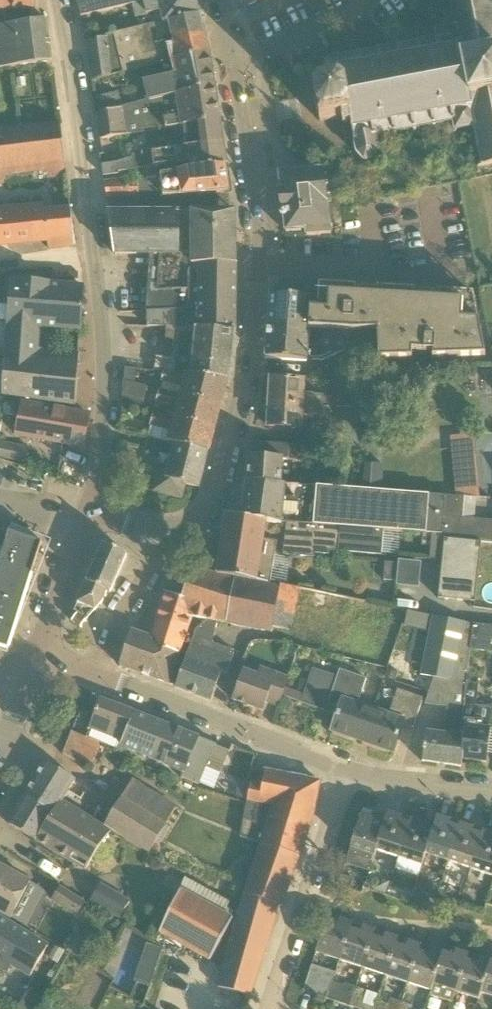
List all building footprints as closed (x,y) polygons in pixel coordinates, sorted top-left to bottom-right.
[(3,9),(5,25),(0,25),(0,68),(53,62),(47,20),(33,21),(33,9),(34,9),(33,0),(0,0),(0,9),(3,9)] [(134,4),(150,0),(77,0),(82,17),(134,4)] [(197,0),(150,0),(134,4),(137,16),(162,11),(165,22),(166,24),(201,15),(197,0)] [(491,2),(491,0),(450,0),(451,7),(447,8),(447,11),(448,11),(451,28),(438,30),(434,28),(432,30),(437,33),(437,36),(420,39),(417,39),(417,44),(401,47),(400,42),(397,43),(398,48),(381,51),(380,46),(377,47),(378,51),(361,55),(360,50),(357,51),(358,55),(342,58),(341,54),(338,54),(338,59),(322,62),(327,87),(314,90),(320,122),(342,118),(343,125),(351,124),(354,141),(355,141),(357,153),(364,161),(375,159),(379,149),(376,137),(394,133),(395,138),(398,137),(397,133),(413,130),(414,134),(417,134),(417,129),(433,126),(434,131),(437,130),(454,126),(455,128),(452,132),(455,134),(458,130),(470,128),(474,145),(473,145),(474,148),(479,147),(482,163),(477,164),(478,168),(491,165),(491,3),(491,2)] [(154,66),(210,54),(201,15),(166,24),(165,22),(87,42),(92,80),(131,71),(154,66)] [(147,103),(215,87),(210,54),(154,66),(158,80),(143,83),(147,101),(147,103)] [(174,128),(221,121),(215,87),(147,103),(147,101),(123,107),(97,114),(100,140),(174,128)] [(97,114),(123,107),(119,92),(95,98),(97,114)] [(164,152),(224,143),(221,121),(174,128),(176,138),(162,140),(164,152)] [(66,164),(61,125),(0,131),(0,183),(5,183),(4,177),(4,172),(47,167),(65,165),(66,165),(66,164)] [(227,167),(227,166),(224,143),(164,152),(133,157),(134,160),(102,165),(104,176),(119,174),(119,172),(172,165),(173,173),(147,176),(147,175),(105,182),(107,198),(139,197),(139,194),(163,190),(164,196),(183,196),(229,192),(226,167),(227,167)] [(321,235),(324,234),(332,234),(331,229),(339,228),(342,224),(343,224),(336,168),(280,174),(282,190),(280,190),(282,211),(281,212),(280,213),(280,215),(280,216),(281,217),(282,218),(284,219),(285,219),(287,232),(306,231),(307,236),(319,235),(321,235)] [(479,202),(483,221),(491,219),(491,200),(479,202)] [(48,240),(49,249),(76,246),(72,210),(70,210),(45,211),(45,205),(0,209),(0,245),(48,240)] [(151,255),(147,312),(188,309),(192,263),(237,263),(236,211),(199,212),(109,213),(115,255),(151,255)] [(167,327),(235,332),(236,332),(236,331),(237,263),(192,263),(188,309),(147,312),(148,327),(167,327)] [(47,308),(48,285),(12,283),(7,340),(21,341),(29,342),(31,318),(33,318),(34,307),(47,308)] [(81,330),(83,287),(48,285),(47,308),(34,307),(33,318),(31,318),(29,342),(21,341),(20,359),(79,363),(80,351),(36,349),(38,328),(81,330)] [(357,287),(320,285),(319,285),(318,301),(311,301),(309,330),(354,332),(378,331),(379,360),(412,359),(413,352),(433,353),(433,358),(486,357),(474,294),(437,292),(437,299),(415,298),(415,291),(379,288),(378,296),(356,295),(357,287)] [(271,296),(269,327),(309,330),(311,301),(311,297),(271,294),(271,296)] [(231,366),(235,332),(167,327),(166,339),(179,340),(177,359),(157,357),(155,371),(166,372),(228,377),(231,366)] [(352,348),(354,332),(309,330),(269,327),(266,357),(266,359),(268,359),(307,362),(307,360),(323,361),(352,348)] [(20,359),(21,341),(7,340),(2,394),(76,406),(79,363),(20,359)] [(147,386),(135,384),(137,369),(126,368),(125,381),(124,381),(123,396),(143,401),(147,386)] [(221,406),(228,377),(166,372),(163,381),(164,381),(162,390),(161,390),(161,391),(221,406)] [(303,394),(304,381),(271,379),(270,403),(324,406),(334,405),(335,397),(324,397),(324,396),(313,396),(313,395),(303,394)] [(215,430),(221,406),(161,391),(158,403),(179,408),(176,419),(155,413),(155,414),(215,430)] [(84,447),(90,415),(22,403),(16,435),(84,447)] [(324,416),(324,406),(270,403),(268,427),(302,429),(302,416),(312,416),(312,415),(323,416),(324,416)] [(169,443),(209,453),(215,430),(155,414),(152,426),(173,431),(170,443),(169,443)] [(200,488),(209,453),(169,443),(148,438),(146,448),(173,455),(169,472),(160,469),(154,492),(182,499),(186,485),(200,488)] [(0,441),(0,459),(27,464),(30,447),(0,441)] [(304,447),(284,445),(254,443),(253,456),(249,456),(248,482),(247,482),(247,483),(281,485),(283,460),(303,462),(304,447)] [(385,483),(385,463),(366,463),(366,484),(385,483)] [(281,485),(247,483),(242,517),(267,521),(267,522),(287,524),(287,523),(344,527),(372,530),(401,532),(423,533),(439,534),(439,538),(445,539),(481,542),(491,543),(491,521),(475,520),(475,497),(429,495),(357,489),(296,485),(296,486),(281,485)] [(267,521),(242,517),(226,514),(220,557),(217,575),(234,578),(270,584),(277,542),(264,540),(267,522),(267,521)] [(372,530),(344,527),(287,523),(287,524),(284,555),(315,558),(315,554),(330,555),(330,552),(340,552),(382,555),(384,531),(372,530)] [(25,538),(10,533),(9,534),(0,531),(0,646),(9,649),(42,543),(25,538)] [(433,546),(434,534),(423,533),(422,545),(433,546)] [(440,597),(475,603),(476,588),(481,542),(445,539),(440,597)] [(126,554),(104,545),(75,611),(87,619),(103,603),(107,592),(110,593),(127,554),(126,553),(126,554)] [(398,582),(399,564),(386,563),(385,581),(398,582)] [(208,620),(217,622),(226,623),(234,578),(217,575),(194,567),(195,567),(193,566),(183,598),(166,592),(156,621),(188,631),(193,616),(208,620)] [(292,630),(299,589),(285,587),(285,586),(270,584),(234,578),(226,623),(272,632),(274,625),(292,630)] [(87,621),(87,620),(77,613),(76,613),(76,615),(73,619),(71,619),(72,621),(73,621),(81,626),(81,628),(82,627),(82,626),(85,621),(87,621)] [(473,624),(466,623),(433,616),(421,675),(434,678),(425,704),(448,708),(445,734),(427,732),(423,762),(424,762),(425,762),(460,767),(461,767),(462,767),(463,759),(467,721),(462,720),(464,700),(466,683),(467,683),(470,650),(471,644),(473,624)] [(176,687),(176,688),(212,701),(222,673),(228,675),(235,651),(213,643),(213,640),(217,622),(208,620),(196,631),(195,633),(194,636),(191,645),(180,676),(176,687)] [(175,675),(186,644),(191,645),(194,636),(187,634),(188,631),(156,621),(151,637),(132,630),(120,666),(176,687),(180,676),(175,675)] [(491,636),(491,626),(473,624),(471,644),(470,650),(474,650),(490,652),(491,636)] [(278,707),(283,696),(285,687),(289,678),(261,668),(259,675),(245,670),(234,700),(263,711),(266,702),(278,707)] [(319,700),(329,674),(313,668),(304,695),(285,687),(283,696),(327,712),(330,704),(319,700)] [(332,731),(363,741),(374,710),(358,704),(367,679),(354,674),(340,669),(338,677),(329,674),(319,700),(330,704),(327,712),(337,716),(332,731)] [(467,683),(466,683),(464,700),(462,720),(467,721),(463,759),(487,763),(491,725),(491,708),(477,706),(479,684),(467,683)] [(414,727),(423,698),(398,689),(389,715),(374,710),(363,741),(393,752),(406,716),(415,720),(413,727),(414,727)] [(135,713),(135,712),(100,699),(90,729),(122,743),(123,744),(124,742),(136,713),(135,713)] [(78,718),(87,721),(91,710),(82,707),(78,718)] [(171,727),(136,713),(124,742),(123,744),(122,743),(120,747),(156,762),(171,727)] [(200,738),(171,727),(156,762),(184,774),(182,779),(199,786),(215,745),(216,746),(217,745),(200,738)] [(89,765),(99,743),(72,731),(63,754),(89,765)] [(69,790),(74,794),(83,799),(90,788),(80,782),(78,785),(74,783),(76,779),(47,762),(10,825),(36,840),(63,801),(63,800),(69,790)] [(247,810),(310,822),(314,811),(315,811),(321,782),(266,771),(263,785),(252,783),(247,810)] [(176,808),(167,802),(134,779),(122,797),(106,825),(150,852),(156,844),(160,846),(172,828),(166,824),(176,808)] [(86,870),(110,829),(106,827),(63,801),(36,840),(86,870)] [(300,856),(310,822),(247,810),(242,838),(263,843),(262,844),(300,856)] [(387,819),(386,819),(363,811),(351,848),(375,856),(377,850),(387,819)] [(377,850),(399,858),(410,825),(400,822),(401,817),(388,813),(386,819),(387,819),(377,850)] [(426,854),(448,861),(459,828),(449,825),(451,821),(437,816),(432,832),(433,833),(426,854)] [(399,858),(423,866),(426,854),(433,833),(432,832),(423,829),(424,825),(411,820),(410,825),(399,858)] [(448,861),(471,869),(482,836),(472,833),(473,828),(460,824),(459,828),(448,861)] [(483,831),(482,836),(471,869),(491,876),(491,834),(483,831)] [(219,986),(245,994),(251,996),(270,940),(279,905),(283,906),(300,856),(262,844),(246,893),(219,986)] [(0,865),(0,911),(12,918),(30,882),(0,865)] [(350,890),(353,879),(342,875),(338,886),(350,890)] [(419,879),(415,892),(423,895),(428,882),(419,879)] [(383,880),(376,883),(373,891),(386,895),(390,882),(383,880)] [(103,885),(92,904),(120,921),(131,902),(103,885)] [(77,916),(86,903),(61,887),(53,900),(77,916)] [(160,933),(212,958),(234,919),(181,890),(160,933)] [(57,975),(58,972),(50,967),(56,957),(45,952),(49,946),(0,918),(0,985),(3,980),(22,991),(21,991),(37,1000),(32,1008),(38,1008),(41,1003),(57,975)] [(350,929),(351,929),(353,923),(340,919),(338,925),(327,921),(317,953),(339,960),(350,929)] [(373,936),(374,937),(376,930),(363,926),(361,932),(351,929),(350,929),(339,960),(362,968),(373,936)] [(396,944),(397,944),(399,938),(386,934),(384,940),(374,937),(373,936),(362,968),(385,975),(396,944)] [(84,960),(91,948),(74,938),(67,951),(84,960)] [(419,952),(420,952),(422,945),(409,941),(406,948),(397,944),(396,944),(385,975),(408,983),(419,952)] [(152,984),(164,947),(149,942),(137,980),(152,984)] [(433,984),(443,952),(431,949),(429,955),(420,952),(419,952),(408,983),(431,991),(433,984)] [(454,956),(443,952),(433,984),(431,991),(430,996),(452,1003),(456,992),(456,991),(466,960),(467,960),(469,954),(456,950),(454,956)] [(481,993),(491,961),(479,957),(477,964),(467,960),(466,960),(456,991),(456,992),(480,999),(482,993),(481,993)] [(491,961),(481,993),(482,993),(491,996),(491,961)] [(327,998),(335,973),(312,965),(310,972),(304,991),(327,998)] [(350,1006),(356,987),(346,983),(344,987),(334,982),(336,973),(335,973),(327,998),(350,1006)] [(375,1007),(363,1003),(367,991),(356,987),(350,1006),(359,1008),(374,1008),(375,1007)] [(402,1002),(391,999),(388,1006),(377,1002),(375,1007),(374,1008),(399,1008),(402,1002)]
